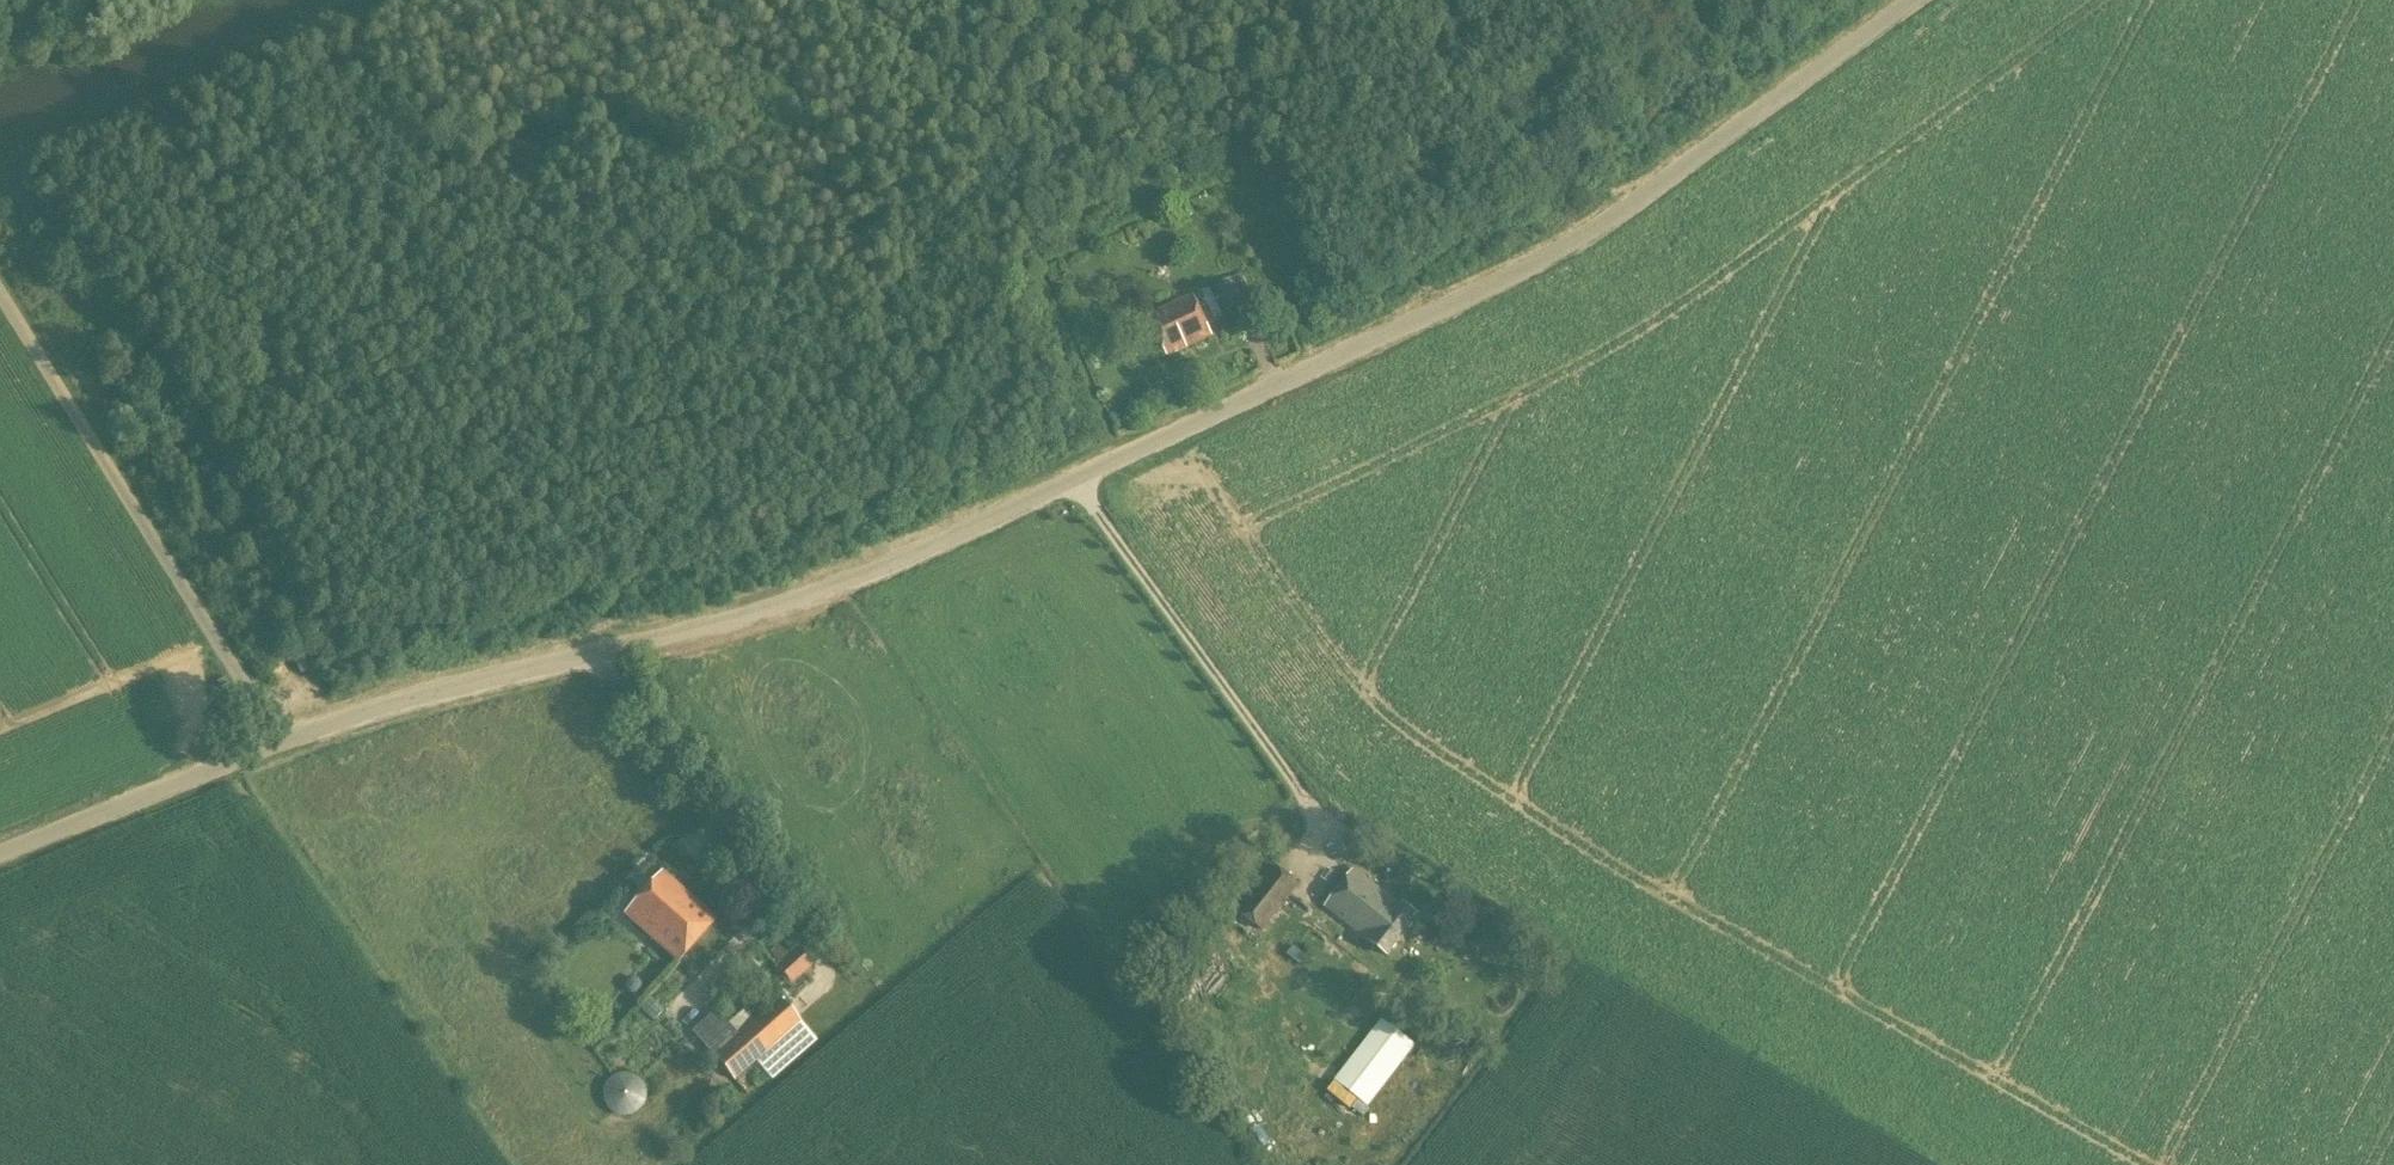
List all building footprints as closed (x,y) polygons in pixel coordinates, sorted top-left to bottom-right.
[(1228,307),(1244,300),(1234,274),(1217,281),(1228,307)] [(1150,318),(1168,356),(1212,336),(1194,297),(1150,318)] [(1300,887),(1276,869),(1241,914),(1264,933),(1300,887)] [(1345,931),(1361,944),(1365,939),(1388,958),(1419,918),(1401,904),(1399,906),(1355,871),(1326,908),(1349,926),(1345,931)] [(624,915),(678,962),(715,921),(661,873),(624,915)] [(1243,924),(1234,936),(1264,956),(1272,944),(1243,924)] [(812,964),(788,937),(770,953),(778,964),(776,967),(790,983),(812,964)] [(780,998),(737,1035),(716,1010),(691,1032),(697,1039),(734,1081),(756,1062),(771,1080),(816,1041),(801,1022),(780,998)] [(641,1080),(606,1081),(607,1111),(643,1110),(641,1080)]
